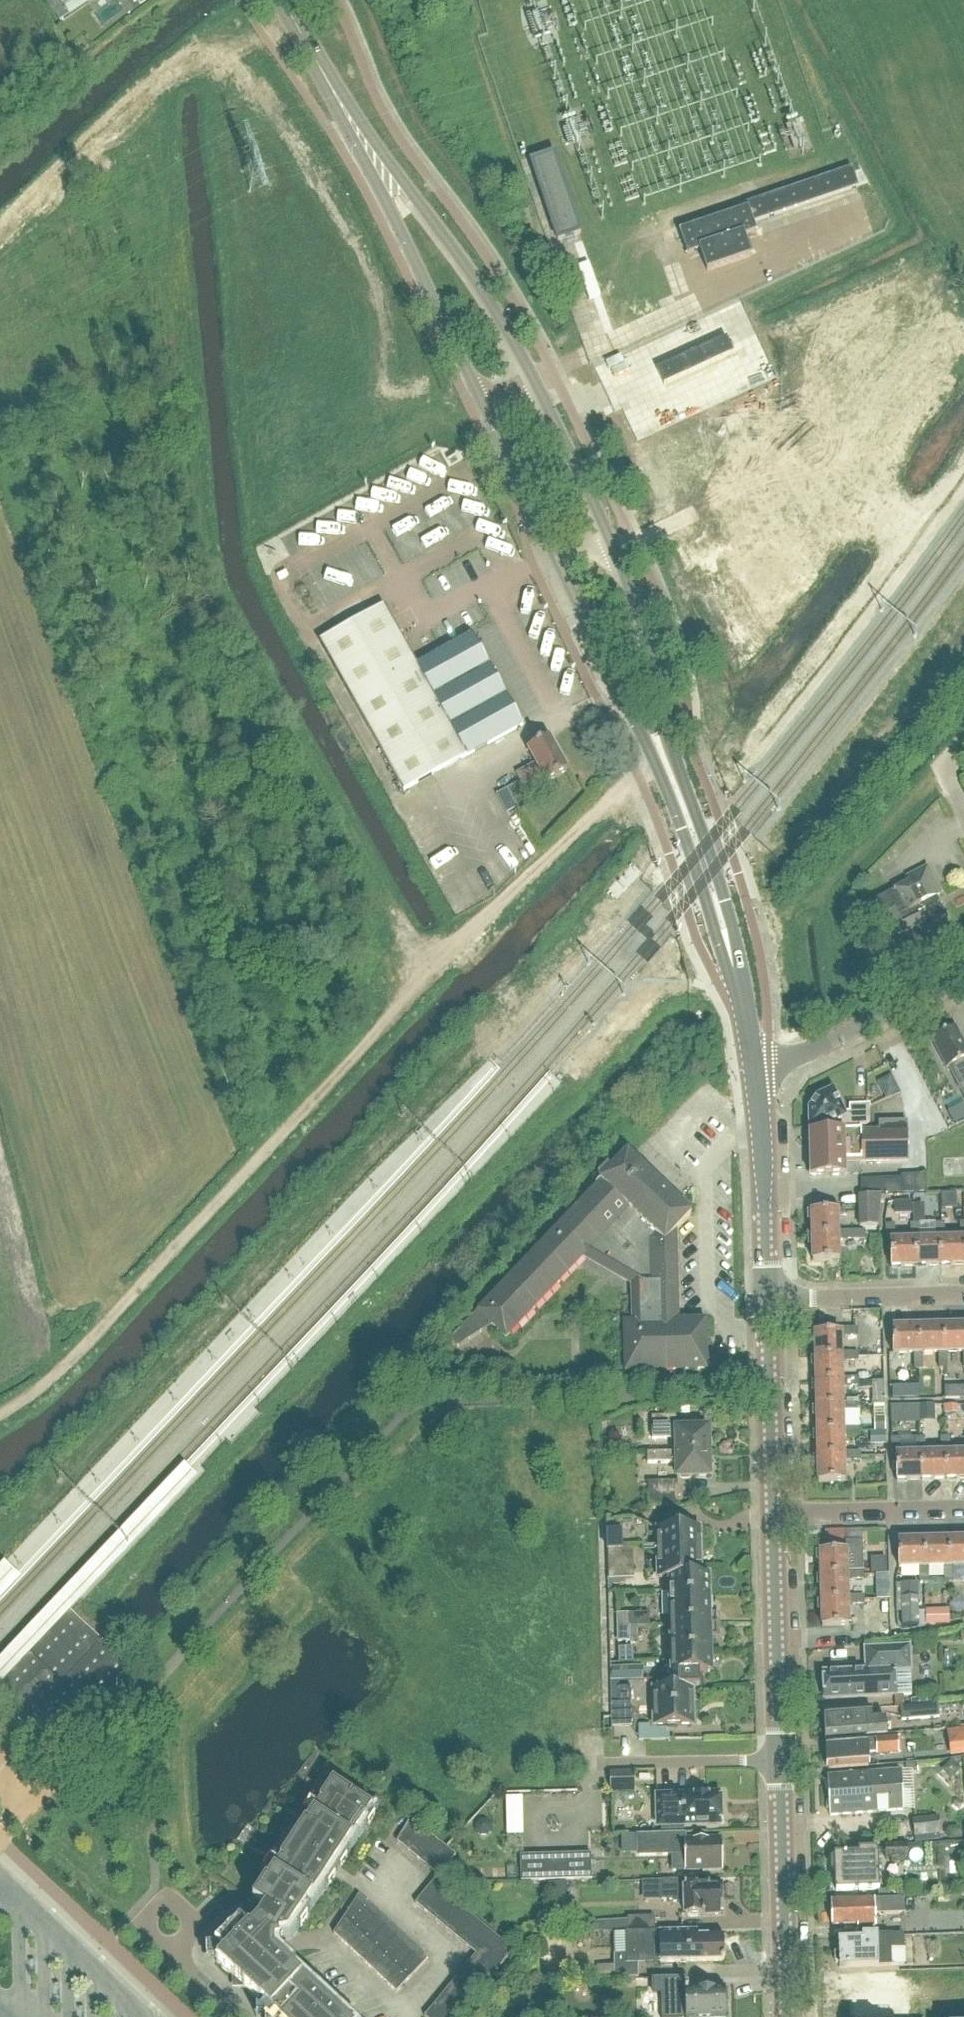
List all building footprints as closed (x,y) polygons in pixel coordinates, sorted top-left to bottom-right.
[(64,9),(58,13),(63,20),(69,16),(70,17),(96,0),(59,0),(64,9)] [(554,156),(531,164),(558,243),(581,235),(554,156)] [(853,170),(834,177),(762,201),(746,207),(748,211),(680,234),(688,258),(701,253),(708,274),(752,259),(745,238),(757,234),(754,226),(841,196),(859,190),(853,170)] [(734,355),(727,339),(657,371),(664,387),(734,355)] [(523,727),(472,636),(416,667),(383,608),(320,643),(404,793),(523,727)] [(550,740),(528,752),(536,767),(518,777),(525,788),(543,778),(547,785),(569,773),(550,740)] [(530,806),(518,784),(508,790),(520,812),(530,806)] [(931,927),(947,919),(935,896),(940,894),(927,868),(907,879),(909,884),(875,902),(883,918),(888,915),(899,937),(928,921),(931,927)] [(955,1029),(932,1041),(947,1070),(963,1061),(963,1047),(955,1029)] [(889,1090),(896,1104),(908,1098),(901,1084),(889,1090)] [(810,1130),(864,1129),(869,1125),(869,1112),(850,1112),(850,1119),(847,1119),(834,1091),(818,1099),(819,1103),(813,1106),(810,1111),(810,1130)] [(861,1133),(845,1133),(829,1133),(829,1134),(810,1135),(811,1178),(831,1178),(831,1179),(846,1179),(846,1164),(908,1163),(908,1123),(880,1124),(880,1132),(861,1132),(861,1133)] [(692,1217),(679,1205),(628,1155),(612,1172),(608,1168),(599,1178),(603,1182),(575,1212),(532,1258),(452,1341),(451,1343),(458,1350),(492,1327),(507,1341),(584,1260),(630,1287),(631,1324),(624,1324),(626,1375),(708,1372),(708,1356),(707,1322),(679,1323),(677,1232),(692,1217)] [(926,1176),(902,1177),(902,1180),(862,1181),(862,1196),(862,1197),(880,1196),(880,1195),(926,1194),(926,1176)] [(877,1228),(881,1197),(859,1197),(860,1229),(877,1228)] [(839,1237),(839,1233),(839,1217),(855,1217),(855,1208),(838,1208),(838,1211),(811,1212),(812,1238),(839,1237)] [(940,1241),(935,1241),(919,1241),(919,1225),(910,1225),(910,1241),(915,1241),(916,1269),(941,1268),(940,1241)] [(960,1240),(944,1241),(944,1225),(935,1225),(935,1241),(940,1241),(941,1268),(963,1268),(963,1240),(960,1240)] [(915,1241),(910,1241),(895,1242),(894,1226),(885,1226),(886,1243),(889,1243),(890,1269),(916,1269),(915,1241)] [(839,1237),(812,1238),(813,1264),(840,1263),(839,1242),(866,1241),(865,1233),(839,1233),(839,1237)] [(962,1354),(963,1354),(963,1327),(942,1328),(943,1355),(937,1355),(938,1371),(947,1370),(947,1355),(962,1354)] [(918,1356),(917,1328),(892,1329),(892,1356),(913,1356),(918,1356)] [(942,1328),(917,1328),(918,1356),(913,1356),(914,1372),(923,1371),(923,1355),(937,1355),(943,1355),(942,1328)] [(815,1333),(815,1359),(842,1358),(842,1355),(842,1339),(857,1339),(857,1330),(841,1330),(841,1333),(815,1333)] [(815,1359),(816,1384),(843,1383),(843,1380),(843,1364),(858,1364),(858,1355),(842,1355),(842,1358),(815,1359)] [(816,1384),(816,1409),(844,1408),(844,1405),(843,1389),(858,1388),(858,1380),(843,1380),(843,1383),(816,1384)] [(871,1383),(872,1408),(885,1408),(884,1383),(871,1383)] [(816,1409),(817,1434),(844,1433),(844,1429),(843,1413),(859,1413),(859,1405),(844,1405),(844,1408),(816,1409)] [(677,1439),(677,1453),(710,1452),(710,1451),(713,1448),(712,1441),(710,1439),(710,1428),(677,1428),(677,1415),(652,1416),(652,1440),(677,1439)] [(817,1434),(817,1459),(845,1458),(844,1454),(844,1437),(859,1437),(859,1429),(844,1429),(844,1433),(817,1434)] [(947,1482),(963,1481),(963,1454),(950,1455),(949,1439),(940,1439),(941,1455),(946,1455),(947,1482)] [(921,1456),(922,1483),(947,1482),(946,1455),(941,1455),(925,1456),(925,1440),(916,1440),(916,1456),(921,1456)] [(896,1483),(922,1483),(921,1456),(916,1456),(901,1456),(900,1441),(891,1441),(891,1458),(895,1458),(896,1483)] [(882,1442),(867,1442),(867,1455),(882,1455),(882,1442)] [(711,1477),(710,1452),(677,1453),(648,1454),(648,1464),(677,1463),(678,1478),(711,1477)] [(845,1458),(817,1459),(818,1484),(845,1484),(845,1463),(860,1462),(860,1454),(844,1454),(845,1458)] [(678,1483),(649,1484),(649,1508),(678,1507),(678,1483)] [(608,1521),(609,1551),(634,1550),(633,1524),(633,1520),(608,1521)] [(659,1549),(659,1555),(659,1573),(700,1572),(699,1530),(658,1532),(659,1549)] [(953,1569),(963,1568),(963,1541),(948,1542),(949,1569),(953,1569)] [(924,1569),(923,1542),(898,1543),(899,1570),(919,1569),(920,1586),(929,1585),(928,1569),(924,1569)] [(948,1542),(923,1542),(924,1569),(928,1569),(944,1569),(945,1585),(954,1585),(953,1569),(949,1569),(948,1542)] [(847,1578),(847,1574),(863,1573),(862,1544),(845,1544),(845,1552),(820,1553),(820,1578),(847,1578)] [(634,1566),(634,1550),(609,1551),(609,1567),(634,1566)] [(883,1553),(882,1576),(891,1576),(891,1553),(883,1553)] [(22,1576),(6,1561),(0,1568),(0,1599),(22,1576)] [(609,1567),(609,1582),(635,1581),(634,1566),(609,1567)] [(671,1581),(671,1592),(690,1592),(690,1600),(709,1599),(709,1579),(700,1579),(700,1572),(659,1573),(659,1581),(671,1581)] [(848,1603),(848,1598),(848,1583),(863,1582),(863,1573),(847,1574),(847,1578),(820,1578),(821,1604),(848,1603)] [(896,1585),(897,1614),(902,1613),(902,1628),(919,1627),(918,1584),(896,1585)] [(671,1592),(672,1628),(717,1627),(716,1616),(710,1616),(709,1599),(690,1600),(690,1592),(671,1592)] [(848,1603),(821,1604),(822,1629),(849,1629),(848,1608),(864,1607),(864,1598),(848,1598),(848,1603)] [(58,1753),(63,1747),(133,1673),(70,1613),(0,1687),(0,1698),(20,1717),(18,1719),(25,1726),(27,1723),(58,1753)] [(617,1629),(629,1629),(629,1615),(617,1615),(617,1629)] [(672,1628),(673,1663),(692,1663),(691,1655),(710,1654),(710,1639),(717,1639),(717,1627),(672,1628)] [(629,1629),(617,1629),(618,1643),(638,1643),(638,1629),(629,1629)] [(867,1673),(823,1674),(824,1701),(895,1698),(895,1673),(911,1672),(910,1650),(866,1651),(867,1673)] [(673,1663),(673,1691),(692,1691),(700,1691),(699,1677),(711,1676),(710,1654),(691,1655),(692,1663),(673,1663)] [(615,1671),(615,1682),(636,1681),(635,1670),(615,1671)] [(619,1702),(631,1702),(631,1688),(619,1689),(619,1702)] [(673,1691),(654,1691),(655,1728),(693,1727),(692,1691),(673,1691)] [(631,1703),(613,1703),(613,1728),(632,1727),(631,1703)] [(938,1705),(901,1708),(902,1721),(939,1718),(938,1705)] [(886,1722),(866,1723),(865,1711),(825,1713),(827,1741),(887,1737),(886,1722)] [(939,1760),(963,1756),(963,1751),(961,1729),(935,1732),(939,1760)] [(878,1757),(883,1757),(898,1756),(897,1739),(826,1744),(828,1771),(868,1769),(868,1760),(867,1749),(878,1748),(878,1757)] [(831,1818),(904,1813),(902,1772),(828,1777),(831,1818)] [(610,1774),(610,1793),(635,1793),(634,1773),(610,1774)] [(216,1964),(261,2005),(271,2014),(269,2015),(269,2016),(342,2016),(275,1955),(275,1946),(279,1940),(289,1938),(373,1808),(334,1783),(321,1803),(321,1804),(307,1825),(307,1824),(281,1864),(267,1886),(254,1905),(256,1907),(226,1953),(216,1964)] [(722,1796),(659,1798),(659,1828),(722,1826),(722,1796)] [(938,1818),(913,1820),(914,1838),(940,1835),(938,1818)] [(514,1953),(434,1885),(456,1858),(411,1820),(397,1844),(438,1878),(416,1905),(477,1956),(426,2016),(462,2016),(514,1953)] [(687,1841),(687,1835),(639,1836),(640,1856),(674,1856),(675,1872),(687,1872),(724,1871),(723,1840),(687,1841)] [(858,1852),(858,1856),(835,1857),(835,1859),(830,1863),(831,1871),(836,1875),(837,1894),(857,1893),(879,1893),(878,1861),(886,1861),(885,1863),(908,1863),(907,1847),(885,1848),(885,1853),(878,1852),(878,1851),(858,1852)] [(520,1857),(521,1883),(592,1881),(591,1855),(520,1857)] [(724,1885),(698,1886),(698,1882),(663,1883),(664,1900),(661,1900),(661,1902),(677,1902),(677,1899),(675,1899),(675,1896),(686,1895),(687,1917),(722,1916),(722,1911),(725,1911),(724,1885)] [(334,1936),(397,1995),(429,1961),(360,1897),(334,1936)] [(903,1900),(861,1902),(831,1903),(832,1928),(858,1927),(858,1930),(869,1930),(875,1930),(875,1917),(904,1916),(903,1900)] [(926,1907),(910,1907),(910,1922),(926,1922),(926,1907)] [(661,1964),(688,1964),(723,1963),(726,1959),(726,1936),(697,1937),(697,1932),(626,1935),(626,1956),(614,1956),(615,1980),(639,1979),(638,1965),(661,1964)] [(904,1937),(874,1938),(863,1938),(863,1942),(839,1943),(840,1951),(839,1951),(839,1955),(835,1956),(836,1965),(840,1967),(840,1970),(866,1969),(879,1969),(891,1969),(891,1950),(904,1949),(904,1937)] [(726,1987),(723,1987),(723,1991),(694,1992),(690,1992),(690,1988),(687,1988),(687,1992),(665,1993),(665,1980),(642,1980),(642,2005),(686,2004),(686,2016),(727,2016),(726,1987)]
